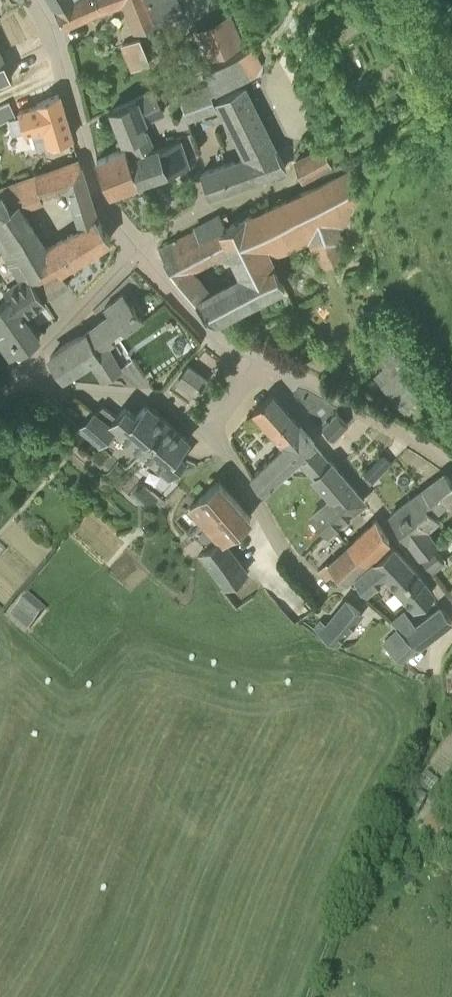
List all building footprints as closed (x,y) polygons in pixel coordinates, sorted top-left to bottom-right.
[(55,5),(65,22),(84,15),(121,0),(68,0),(55,5)] [(139,27),(158,19),(161,24),(186,14),(180,0),(129,0),(139,27)] [(204,21),(214,53),(244,44),(234,11),(204,21)] [(122,44),(133,69),(150,62),(140,37),(122,44)] [(257,73),(254,66),(245,48),(204,66),(216,91),(257,73)] [(12,75),(0,50),(0,81),(12,75)] [(219,98),(247,156),(248,156),(255,177),(287,167),(270,130),(247,85),(219,98)] [(139,93),(139,97),(110,108),(123,139),(125,139),(127,145),(130,152),(155,142),(144,120),(148,118),(149,119),(166,112),(154,86),(139,93)] [(71,134),(59,92),(37,101),(37,103),(19,110),(28,131),(33,129),(40,147),(71,134)] [(9,102),(0,106),(0,122),(6,119),(15,115),(14,114),(9,102)] [(155,142),(130,152),(127,145),(97,159),(109,191),(172,170),(175,182),(188,177),(184,166),(189,164),(181,140),(157,146),(155,142)] [(302,179),(332,167),(323,146),(294,158),(302,179)] [(209,193),(255,177),(248,156),(247,156),(201,171),(209,193)] [(18,198),(23,206),(43,199),(41,194),(72,185),(73,191),(88,186),(79,159),(3,186),(8,194),(12,202),(18,198)] [(309,190),(252,215),(271,254),(309,240),(320,268),(351,255),(340,229),(352,225),(357,207),(365,203),(351,172),(309,190)] [(23,206),(18,198),(12,202),(8,194),(0,198),(0,232),(7,244),(1,247),(22,282),(28,277),(54,260),(60,269),(111,237),(97,216),(46,247),(23,206)] [(161,246),(166,257),(227,226),(220,213),(194,227),(195,228),(176,239),(175,237),(173,238),(174,240),(161,246)] [(166,257),(164,258),(215,319),(286,284),(280,273),(271,254),(252,215),(227,226),(166,257)] [(39,296),(31,282),(0,304),(0,334),(4,331),(20,352),(40,336),(20,311),(41,298),(39,296)] [(88,329),(88,331),(98,347),(143,318),(123,291),(105,305),(110,312),(88,329)] [(98,347),(88,331),(85,333),(66,342),(50,356),(64,375),(91,358),(103,377),(133,358),(119,337),(99,350),(98,347)] [(197,392),(207,379),(189,365),(179,379),(197,392)] [(254,408),(282,441),(300,424),(272,392),(254,408)] [(140,451),(167,421),(147,403),(135,416),(125,407),(117,416),(110,424),(109,425),(116,430),(140,451)] [(110,424),(117,416),(103,404),(96,412),(98,414),(110,424)] [(116,430),(109,425),(110,424),(98,414),(96,412),(94,410),(76,431),(99,451),(116,430)] [(334,437),(348,423),(337,412),(323,426),(334,437)] [(189,439),(167,421),(140,451),(170,477),(185,458),(178,452),(189,439)] [(323,453),(314,442),(315,442),(300,424),(282,441),(284,444),(251,476),(263,490),(297,460),(313,478),(315,476),(314,475),(330,462),(330,461),(323,453)] [(377,477),(392,463),(383,453),(368,467),(377,477)] [(330,462),(314,475),(315,476),(333,497),(339,492),(353,507),(357,512),(362,517),(371,510),(331,460),(330,461),(330,462)] [(427,527),(439,518),(433,511),(451,495),(451,479),(446,472),(408,501),(427,527)] [(193,503),(178,516),(204,549),(219,538),(222,542),(250,517),(218,481),(201,496),(193,488),(185,495),(193,503)] [(353,507),(339,492),(333,497),(333,498),(312,515),(326,533),(353,507)] [(438,542),(427,527),(408,501),(390,514),(409,540),(410,539),(432,570),(444,561),(433,546),(438,542)] [(374,522),(348,545),(367,564),(392,541),(374,522)] [(219,538),(204,549),(199,554),(224,587),(245,571),(222,542),(219,538)] [(367,564),(348,545),(333,560),(330,557),(325,561),(326,562),(318,569),(326,577),(331,573),(335,577),(338,574),(346,583),(367,564)] [(423,580),(394,546),(377,560),(357,577),(367,589),(387,573),(404,594),(415,606),(432,592),(423,580)] [(27,633),(45,613),(28,596),(10,618),(27,633)] [(336,643),(362,611),(347,599),(339,610),(328,625),(321,621),(316,629),(336,643)] [(451,620),(441,606),(417,625),(405,612),(392,622),(398,628),(418,645),(419,647),(451,620)] [(418,645),(398,628),(384,642),(403,660),(418,645)] [(417,814),(426,797),(417,792),(408,809),(417,814)]
